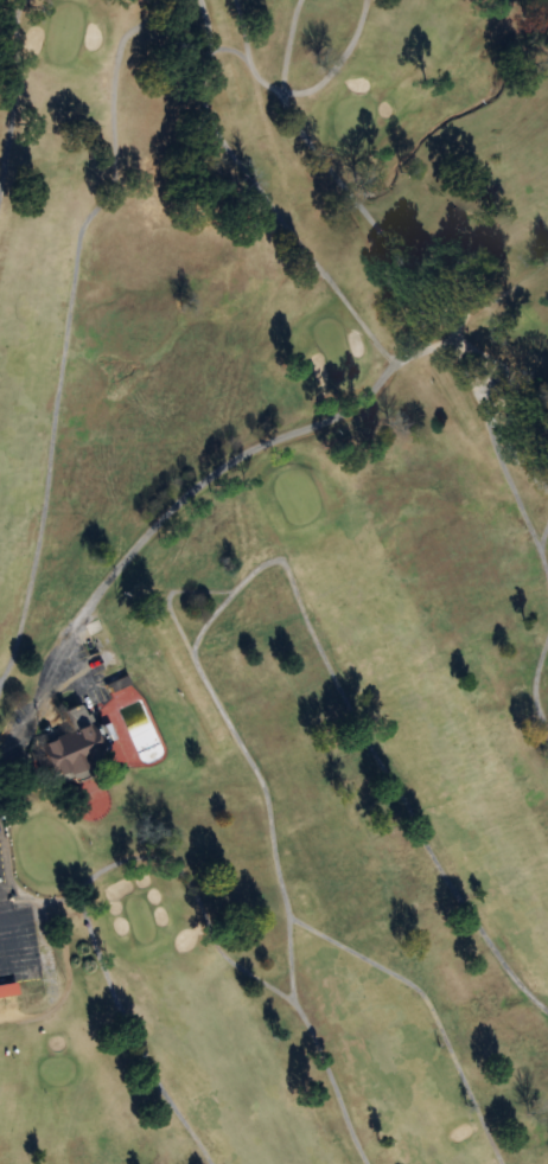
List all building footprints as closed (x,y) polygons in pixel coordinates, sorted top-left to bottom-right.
[(129,687),(125,676),(105,684),(109,695),(129,687)] [(91,729),(81,704),(63,711),(71,730),(37,744),(53,783),(115,757),(102,725),(91,729)] [(17,996),(15,983),(0,985),(0,998),(17,996)]
